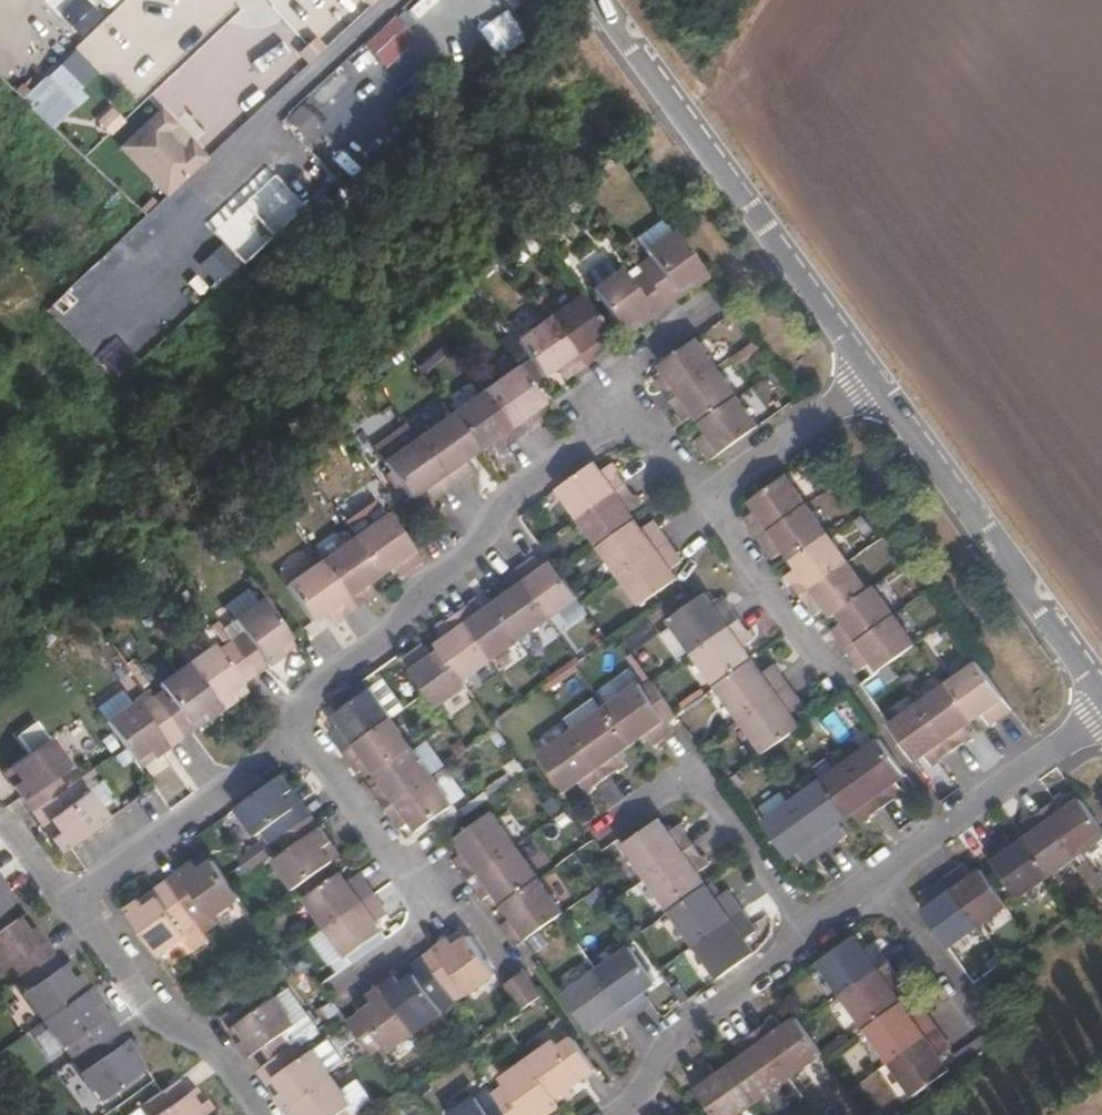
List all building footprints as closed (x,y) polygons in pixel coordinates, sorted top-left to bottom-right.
[(81,36),(99,18),(82,0),(81,0),(63,17),(81,36)] [(273,46),(245,70),(268,95),(295,71),(273,46)] [(55,131),(87,96),(82,91),(100,73),(74,48),(23,102),(55,131)] [(306,138),(325,117),(306,99),(286,119),(306,138)] [(95,119),(109,137),(125,125),(111,106),(95,119)] [(180,126),(161,107),(120,147),(168,197),(210,157),(192,139),(186,145),(174,132),(180,126)] [(656,253),(627,274),(660,322),(682,306),(671,291),(679,285),(656,253)] [(627,274),(599,294),(622,327),(631,319),(641,335),(660,322),(627,274)] [(599,294),(569,316),(603,363),(623,349),(612,334),(622,327),(599,294)] [(603,363),(569,316),(540,337),(563,369),(570,363),(581,379),(603,363)] [(660,369),(648,379),(664,402),(713,367),(689,334),(654,360),(660,369)] [(713,367),(664,402),(679,422),(691,412),(699,422),(734,396),(713,367)] [(555,406),(530,372),(494,398),(525,444),(548,428),(541,417),(555,406)] [(755,426),(734,396),(699,422),(704,429),(691,438),(703,457),(711,459),(755,426)] [(525,444),(494,398),(461,421),(485,457),(499,446),(507,457),(525,444)] [(485,457),(461,421),(427,445),(460,490),(479,476),(472,466),(485,457)] [(439,505),(460,490),(427,445),(394,469),(418,505),(432,495),(439,505)] [(567,493),(589,524),(637,491),(622,469),(609,478),(603,468),(567,493)] [(758,536),(805,501),(782,469),(749,493),(755,504),(742,514),(758,536)] [(637,491),(589,524),(609,553),(644,528),(638,519),(651,510),(637,491)] [(403,574),(424,558),(381,498),(351,518),(361,533),(358,536),(381,571),(395,561),(403,574)] [(793,555),(826,530),(805,501),(758,536),(771,555),(786,544),(793,555)] [(644,528),(609,553),(631,584),(679,549),(666,530),(653,540),(644,528)] [(799,594),(847,560),(826,530),(793,555),(799,564),(785,574),(799,594)] [(290,584),(314,620),(329,609),(336,620),(376,591),(369,580),(381,571),(358,536),(290,584)] [(679,549),(631,584),(651,613),(686,588),(681,580),(693,570),(679,549)] [(522,573),(554,620),(583,600),(560,567),(552,573),(542,559),(522,573)] [(868,589),(847,560),(799,594),(813,613),(828,602),(835,613),(844,606),(868,589)] [(501,608),(524,641),(554,620),(522,573),(501,588),(510,601),(501,608)] [(879,581),(868,589),(844,606),(851,615),(839,625),(852,644),(900,609),(879,581)] [(670,620),(693,652),(738,619),(724,600),(715,607),(706,593),(670,620)] [(463,615),(496,661),(524,641),(501,608),(490,615),(482,602),(463,615)] [(281,659),(298,647),(270,608),(243,627),(252,641),(239,651),(261,682),(285,665),(281,659)] [(886,665),(921,639),(900,609),(852,644),(866,664),(879,654),(886,665)] [(465,682),(496,661),(463,615),(443,628),(451,640),(441,648),(444,652),(465,682)] [(718,687),(754,660),(744,646),(753,639),(738,619),(693,652),(718,687)] [(633,649),(657,632),(648,620),(624,637),(633,649)] [(467,686),(465,682),(444,652),(436,659),(425,644),(403,659),(437,707),(467,686)] [(233,702),(261,682),(239,651),(225,661),(219,654),(193,673),(224,720),(238,710),(233,702)] [(740,718),(785,685),(772,668),(763,674),(754,660),(718,687),(740,718)] [(1013,708),(978,660),(949,681),(973,714),(981,708),(992,723),(1013,708)] [(148,725),(130,697),(101,716),(140,769),(152,760),(157,767),(185,747),(180,740),(206,720),(212,729),(224,720),(193,673),(166,691),(171,699),(158,708),(162,715),(148,725)] [(973,714),(949,681),(920,703),(955,750),(975,736),(964,721),(973,714)] [(608,707),(632,742),(647,731),(656,744),(674,731),(639,684),(608,707)] [(764,752),(801,727),(791,713),(799,706),(785,685),(740,718),(764,752)] [(343,751),(391,716),(370,687),(335,711),(341,720),(328,729),(343,751)] [(619,752),(632,742),(608,707),(599,714),(592,703),(568,721),(575,731),(608,777),(626,763),(619,752)] [(955,750),(920,703),(891,723),(915,757),(924,749),(934,764),(955,750)] [(376,769),(411,744),(391,716),(343,751),(355,770),(369,760),(376,769)] [(588,793),(608,777),(575,731),(540,756),(565,791),(579,780),(588,793)] [(904,770),(880,737),(852,757),(885,804),(905,790),(896,777),(904,770)] [(383,808),(432,774),(411,744),(376,769),(383,780),(370,789),(383,808)] [(30,814),(55,797),(46,783),(59,773),(41,746),(1,774),(10,787),(4,792),(24,820),(30,814)] [(885,804),(852,757),(823,779),(846,813),(856,805),(865,818),(885,804)] [(453,803),(432,774),(383,808),(398,829),(412,820),(418,829),(453,803)] [(270,843),(278,837),(302,820),(284,793),(290,788),(281,775),(235,807),(254,833),(260,829),(270,843)] [(846,813),(823,779),(794,800),(827,846),(847,832),(838,818),(846,813)] [(807,862),(827,846),(794,800),(786,790),(763,808),(770,818),(765,822),(787,854),(796,848),(807,862)] [(51,860),(98,826),(79,800),(70,806),(62,792),(55,797),(30,814),(49,842),(43,846),(51,860)] [(1101,838),(1101,824),(1084,799),(1075,806),(1064,793),(1044,807),(1078,855),(1101,838)] [(1024,842),(1049,876),(1078,855),(1044,807),(1023,822),(1033,835),(1024,842)] [(470,877),(516,843),(492,811),(457,836),(466,849),(456,857),(470,877)] [(302,820),(278,837),(288,851),(275,860),(294,889),(332,861),(323,847),(329,842),(310,814),(302,820)] [(621,844),(645,876),(691,843),(676,822),(665,831),(656,818),(621,844)] [(1018,898),(1049,876),(1024,842),(1014,849),(1005,835),(984,850),(1018,898)] [(505,904),(540,878),(516,843),(470,877),(484,897),(495,889),(505,904)] [(645,876),(670,911),(704,885),(694,871),(705,864),(691,843),(645,876)] [(237,894),(210,856),(196,866),(191,859),(163,879),(168,886),(185,910),(200,900),(209,914),(237,894)] [(943,880),(978,927),(1007,906),(983,871),(974,878),(965,865),(943,880)] [(16,902),(8,890),(13,885),(0,866),(0,913),(16,902)] [(305,893),(326,923),(372,887),(358,868),(345,878),(338,869),(305,893)] [(565,912),(540,878),(505,904),(514,916),(503,924),(518,944),(565,912)] [(949,948),(978,927),(943,880),(924,894),(933,907),(925,913),(949,948)] [(670,911),(694,944),(739,910),(726,891),(714,900),(704,885),(670,911)] [(133,902),(120,911),(152,956),(179,936),(175,929),(190,918),(185,910),(168,886),(137,908),(133,902)] [(372,887),(326,923),(347,952),(381,928),(375,919),(388,908),(372,887)] [(58,947),(40,921),(33,926),(21,910),(0,926),(0,958),(5,964),(16,956),(26,969),(58,947)] [(694,944),(719,979),(753,954),(743,939),(754,931),(739,910),(694,944)] [(467,988),(499,965),(470,927),(451,941),(447,935),(422,953),(425,959),(443,984),(457,974),(467,988)] [(330,960),(341,952),(326,929),(314,937),(330,960)] [(858,933),(823,958),(846,992),(893,956),(880,938),(868,947),(858,933)] [(593,961),(627,1008),(646,995),(638,982),(650,973),(625,938),(593,961)] [(77,974),(58,947),(26,969),(36,982),(30,987),(49,1014),(95,982),(86,968),(77,974)] [(909,978),(893,956),(846,992),(871,1026),(906,1000),(897,987),(909,978)] [(449,991),(443,984),(425,959),(399,978),(395,972),(382,981),(414,1027),(440,1007),(436,1002),(449,991)] [(593,961),(560,985),(586,1020),(598,1011),(607,1023),(627,1008),(593,961)] [(527,1006),(545,993),(531,974),(513,988),(527,1006)] [(345,1017),(369,1051),(381,1041),(386,1047),(414,1027),(382,981),(368,992),(371,997),(345,1017)] [(104,996),(95,982),(49,1014),(68,1041),(72,1037),(82,1051),(92,1043),(114,1028),(97,1002),(104,996)] [(245,1037),(238,1042),(257,1067),(264,1062),(289,1045),(280,1032),(293,1022),(273,996),(236,1023),(245,1037)] [(916,1014),(906,1000),(871,1026),(893,1057),(940,1024),(928,1005),(916,1014)] [(760,1030),(793,1075),(827,1051),(802,1015),(789,1026),(780,1015),(760,1030)] [(123,1021),(114,1028),(92,1043),(102,1059),(89,1068),(107,1096),(144,1070),(135,1056),(143,1050),(123,1021)] [(953,1042),(940,1024),(893,1057),(916,1089),(952,1063),(942,1050),(953,1042)] [(760,1099),(793,1075),(760,1030),(742,1043),(750,1053),(736,1064),(760,1099)] [(597,1067),(574,1034),(559,1045),(555,1039),(528,1058),(559,1104),(573,1093),(569,1087),(597,1067)] [(296,1039),(289,1045),(264,1062),(284,1090),(278,1095),(287,1109),(333,1076),(312,1049),(306,1053),(296,1039)] [(528,1058),(501,1077),(505,1084),(492,1093),(497,1101),(507,1114),(529,1114),(542,1106),(547,1113),(559,1104),(528,1058)] [(760,1099),(736,1064),(722,1074),(714,1063),(696,1077),(722,1114),(738,1114),(760,1099)] [(223,1106),(213,1093),(207,1098),(187,1071),(156,1093),(165,1107),(159,1112),(161,1114),(210,1114),(223,1106)] [(346,1107),(351,1102),(333,1076),(287,1109),(292,1114),(352,1114),(346,1107)] [(497,1101),(482,1111),(473,1097),(449,1114),(507,1114),(497,1101)] [(223,1106),(210,1114),(229,1114),(223,1106)]
